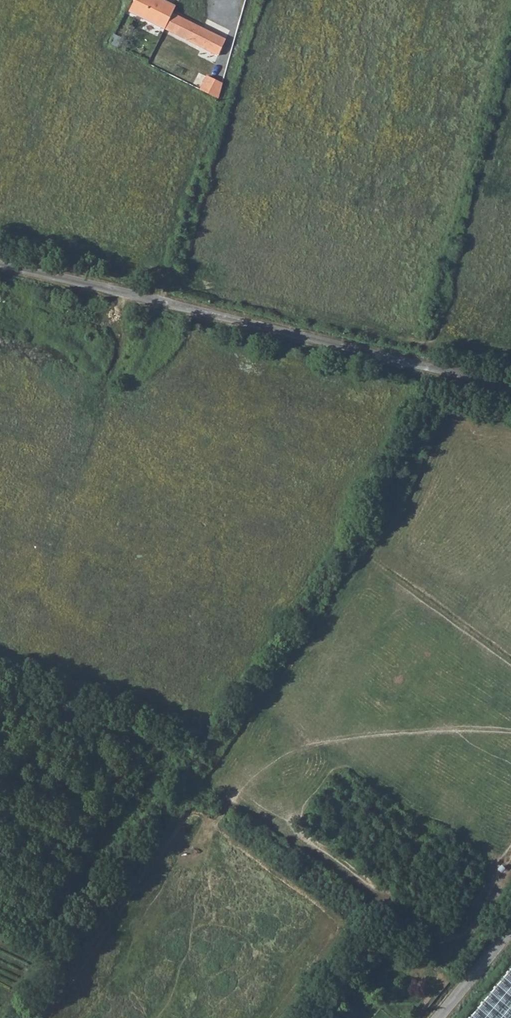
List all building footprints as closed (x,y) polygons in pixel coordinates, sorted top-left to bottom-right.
[(172,13),(175,6),(163,0),(136,0),(130,13),(164,29),(172,13)] [(164,29),(223,59),(229,48),(223,46),(226,40),(172,13),(164,29)] [(112,37),(120,41),(125,32),(117,28),(112,37)] [(119,49),(137,57),(139,53),(123,44),(119,49)] [(219,97),(225,81),(205,74),(200,90),(219,97)] [(471,1017),(510,1017),(510,970),(471,1017)]
